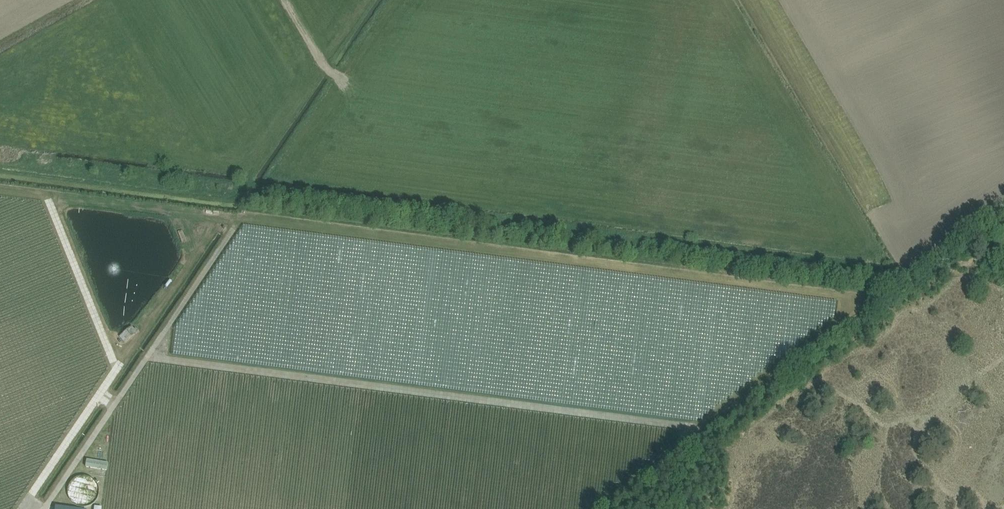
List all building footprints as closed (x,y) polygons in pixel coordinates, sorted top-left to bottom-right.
[(124,343),(138,333),(132,327),(119,336),(124,343)]
